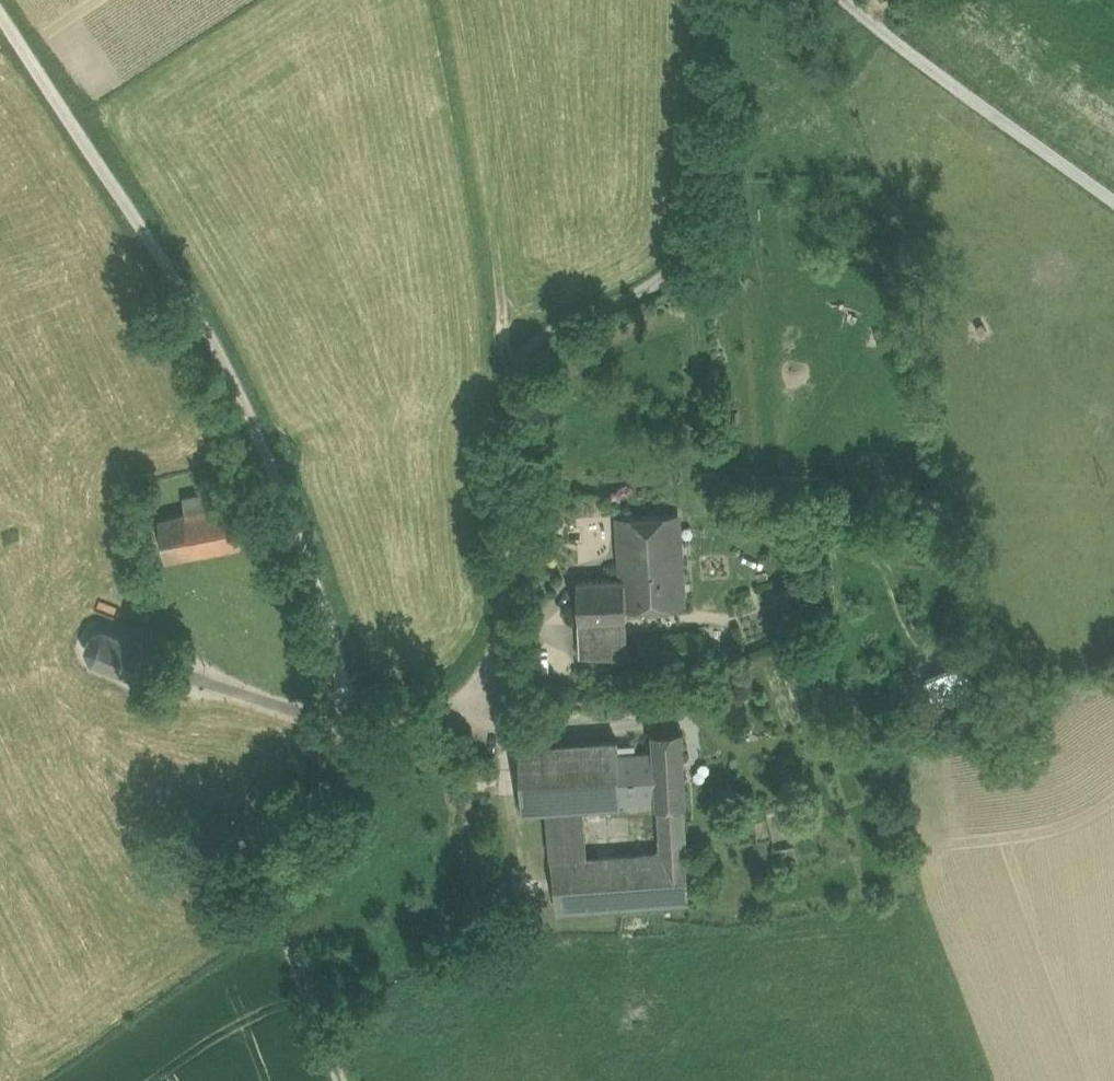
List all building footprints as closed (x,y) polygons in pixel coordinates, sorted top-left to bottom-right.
[(186,514),(220,508),(216,493),(182,499),(186,514)] [(157,520),(168,562),(241,545),(237,530),(230,506),(220,508),(186,514),(157,520)] [(676,515),(621,518),(623,578),(624,598),(679,599),(676,515)] [(624,598),(623,578),(577,580),(578,612),(624,614),(624,598)] [(625,633),(624,614),(578,612),(579,654),(629,658),(625,633)] [(92,661),(141,680),(152,648),(104,629),(98,630),(90,633),(86,644),(85,649),(88,656),(92,661)] [(680,732),(655,733),(656,751),(658,799),(659,802),(684,801),(680,732)] [(548,808),(578,805),(621,803),(622,801),(618,754),(618,740),(519,746),(522,809),(548,808)] [(658,799),(656,751),(618,754),(622,801),(658,799)] [(689,899),(684,801),(659,802),(662,854),(582,860),(552,862),(558,908),(689,899)] [(549,824),(579,823),(578,805),(548,808),(549,824)] [(549,824),(552,862),(582,860),(579,823),(549,824)]
